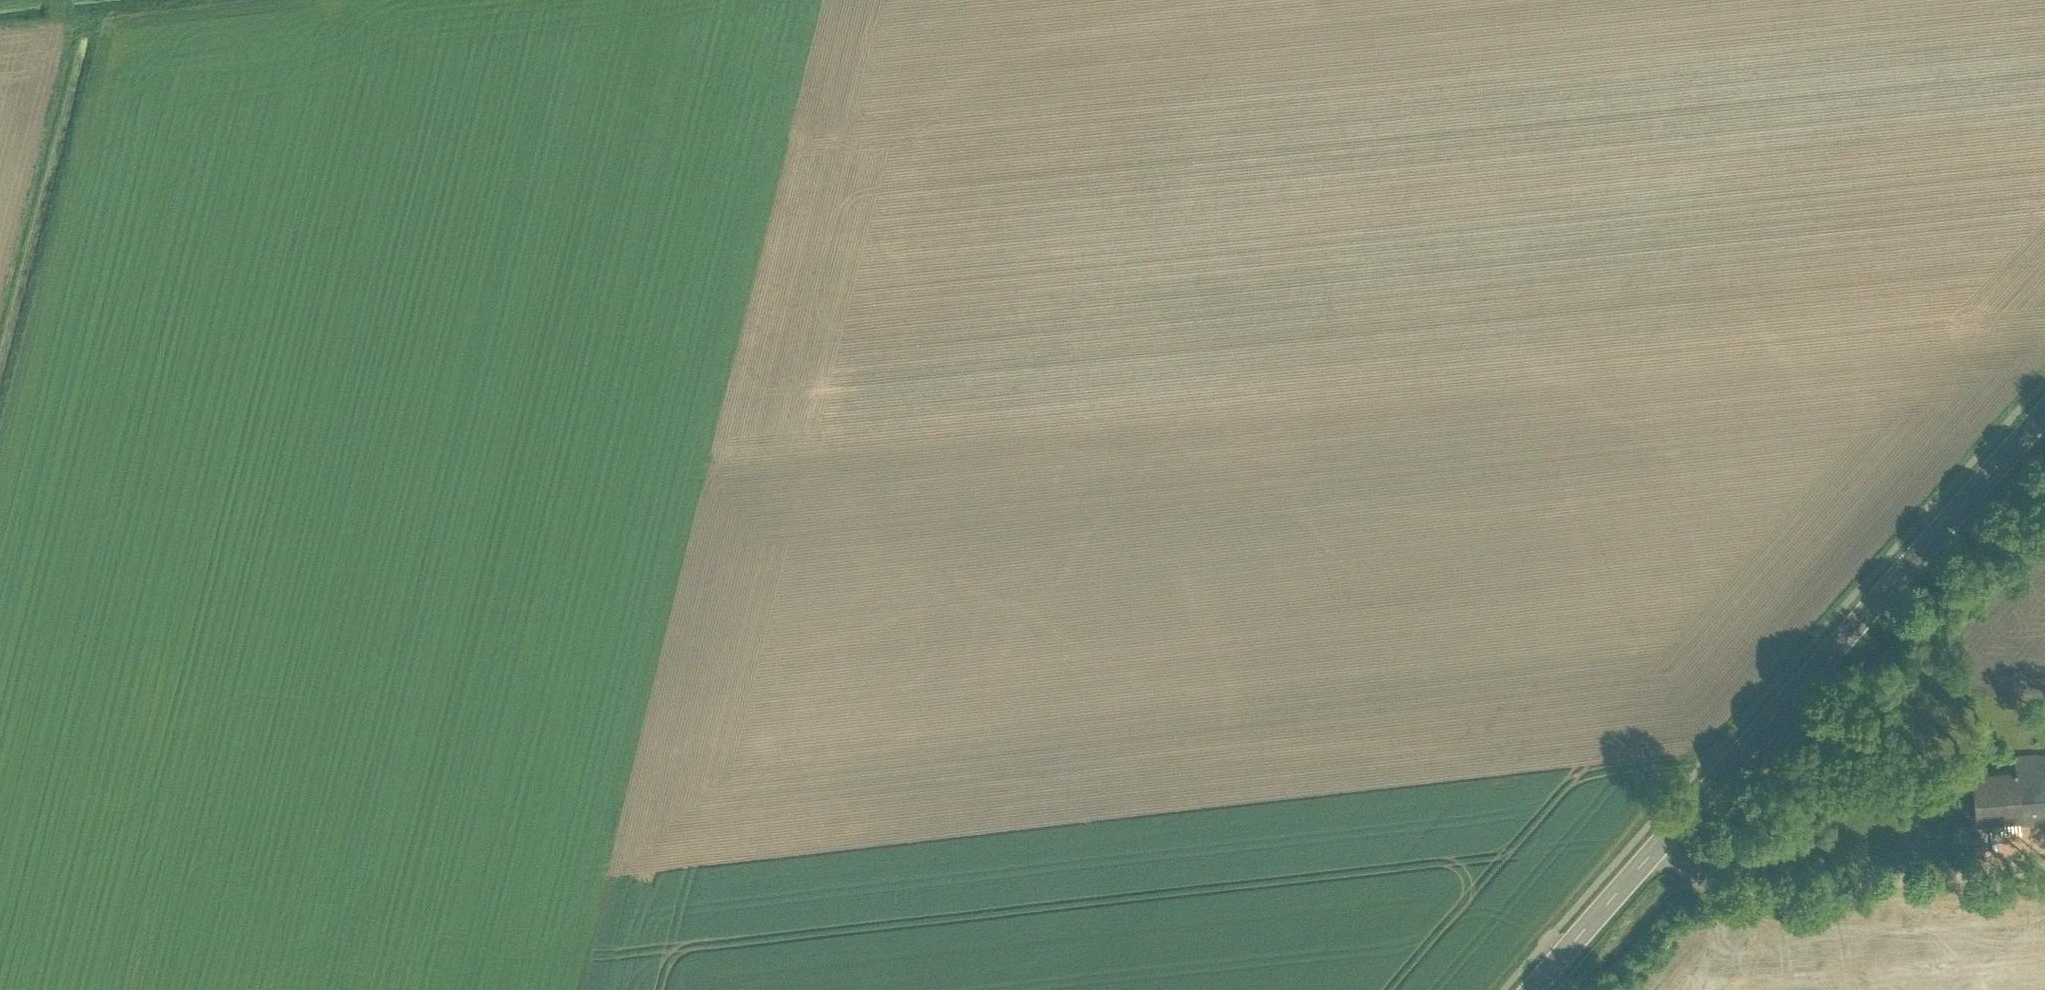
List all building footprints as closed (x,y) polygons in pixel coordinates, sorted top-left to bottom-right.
[(1977,830),(2044,822),(2044,770),(2021,773),(2019,761),(1969,767),(1977,830)]
